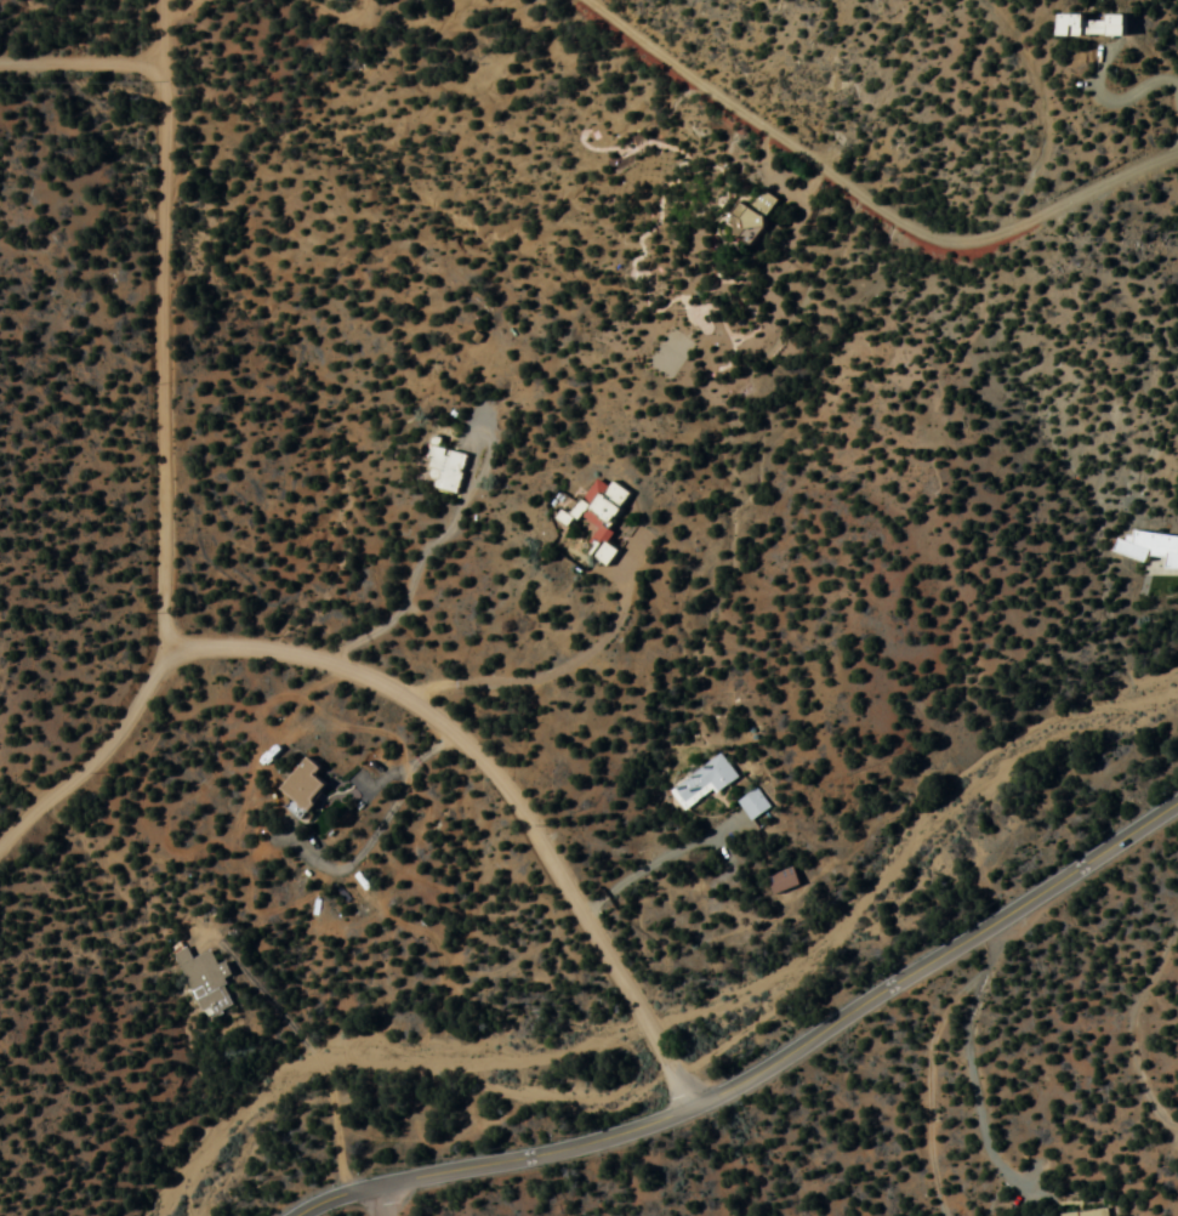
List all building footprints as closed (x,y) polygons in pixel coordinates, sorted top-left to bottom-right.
[(1124,16),(1057,17),(1057,39),(1124,38),(1124,16)] [(765,231),(775,198),(757,193),(753,209),(738,204),(733,221),(765,231)] [(457,495),(467,454),(431,446),(421,486),(457,495)] [(633,499),(612,481),(606,488),(595,478),(560,521),(570,530),(580,518),(597,533),(583,550),(605,568),(618,552),(601,538),(633,499)] [(1131,532),(1130,540),(1116,538),(1113,555),(1143,559),(1141,574),(1177,580),(1177,538),(1131,532)] [(684,812),(736,780),(721,756),(669,788),(684,812)] [(315,776),(320,770),(306,758),(279,788),(305,811),(326,787),(315,776)] [(736,803),(751,822),(769,807),(754,788),(736,803)] [(767,876),(771,894),(798,887),(793,870),(767,876)] [(210,951),(191,960),(185,947),(173,953),(203,1019),(235,1004),(219,968),(218,968),(210,951)]
